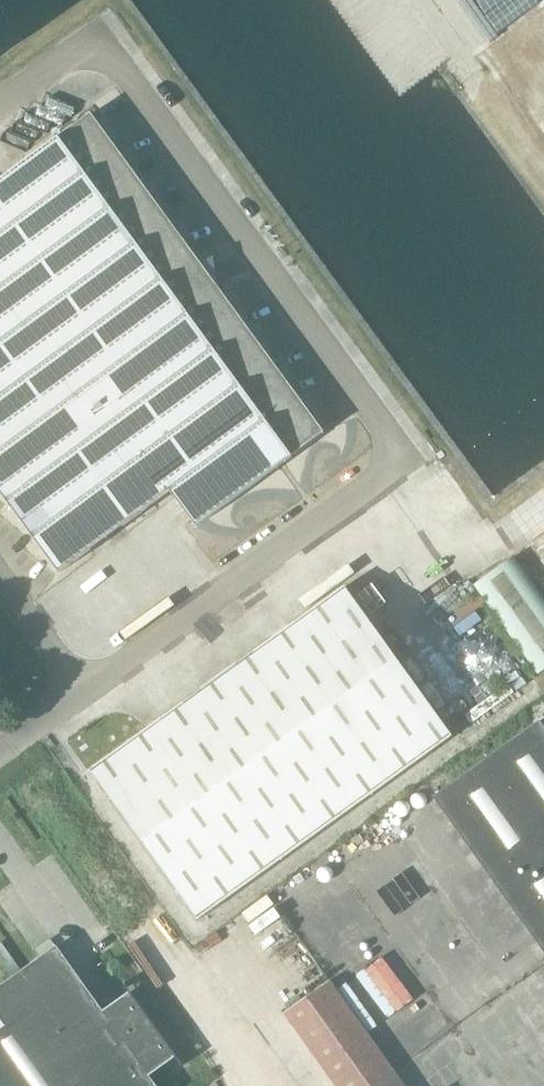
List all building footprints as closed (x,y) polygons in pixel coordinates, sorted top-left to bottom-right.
[(0,181),(0,493),(59,574),(170,492),(196,527),(292,457),(324,433),(217,287),(208,263),(202,265),(91,114),(0,181)] [(463,540),(411,571),(419,583),(470,552),(463,540)] [(475,585),(540,675),(543,672),(543,599),(514,557),(475,585)] [(453,737),(345,587),(91,770),(198,920),(453,737)] [(489,642),(501,634),(478,598),(465,606),(489,642)] [(433,797),(543,953),(543,727),(540,721),(433,797)] [(409,1085),(463,1085),(500,1059),(346,844),(273,897),(409,1085)] [(57,946),(0,987),(0,1085),(157,1085),(150,1077),(177,1057),(131,993),(104,1012),(57,946)] [(285,1014),(336,1085),(404,1085),(329,982),(285,1014)]
